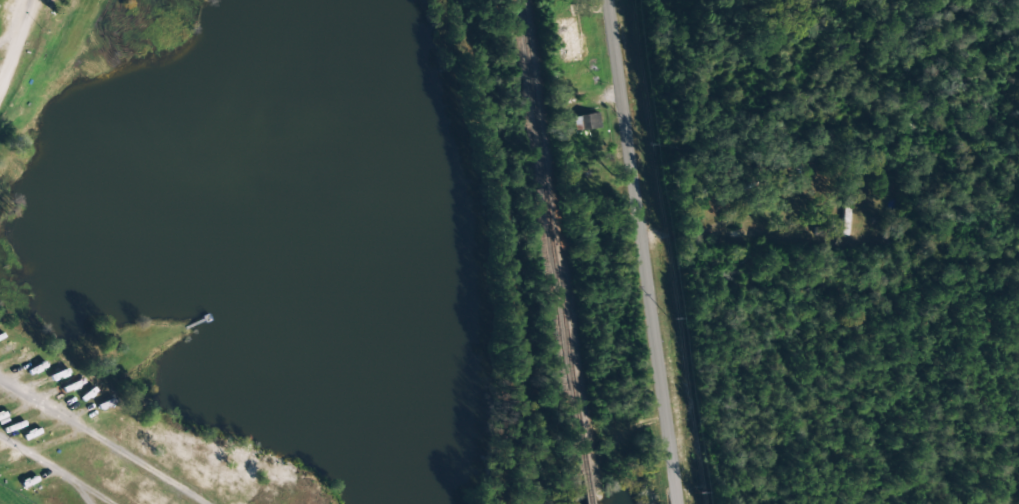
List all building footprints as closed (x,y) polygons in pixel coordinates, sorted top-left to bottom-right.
[(562,64),(586,62),(583,36),(578,36),(576,17),(558,19),(562,64)] [(599,127),(598,114),(572,117),(573,130),(599,127)]
